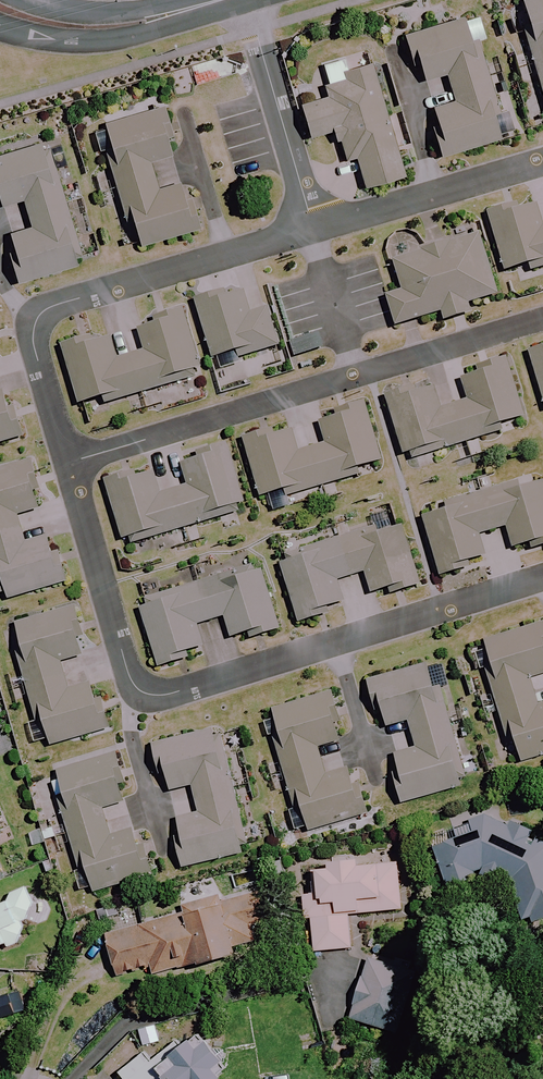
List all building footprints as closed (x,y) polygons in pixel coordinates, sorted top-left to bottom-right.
[(531,29),(523,31),(542,102),(542,0),(527,0),(523,1),(531,29)] [(476,43),(469,19),(412,36),(425,82),(449,75),(457,102),(434,109),(448,156),(505,139),(476,43)] [(372,66),(351,73),(346,56),(318,65),(326,91),(328,100),(304,107),(314,137),(338,130),(348,161),(358,158),(368,188),(406,176),(372,66)] [(174,158),(171,144),(177,142),(168,108),(161,110),(108,124),(116,153),(110,155),(128,222),(136,220),(142,243),(194,230),(200,228),(192,199),(186,201),(182,185),(159,191),(152,164),(174,158)] [(47,142),(0,156),(0,191),(5,208),(26,201),(34,229),(11,235),(17,254),(13,255),(21,283),(84,264),(47,142)] [(537,205),(518,211),(516,206),(490,214),(491,218),(506,271),(530,264),(532,271),(542,268),(542,227),(537,205)] [(498,293),(480,234),(395,260),(404,291),(389,296),(398,325),(443,312),(445,320),(470,312),(467,302),(498,293)] [(251,314),(245,289),(199,301),(213,358),(239,351),(241,357),(281,346),(271,309),(251,314)] [(171,377),(202,369),(189,315),(139,328),(145,353),(117,360),(111,335),(67,347),(81,403),(106,397),(107,401),(173,384),(171,377)] [(532,353),(542,394),(542,350),(532,353)] [(478,370),(479,375),(462,381),(469,401),(441,410),(434,389),(415,395),(413,389),(387,397),(389,403),(406,454),(411,452),(414,459),(500,430),(499,426),(526,417),(508,365),(507,361),(478,370)] [(24,436),(11,391),(0,394),(0,444),(24,436)] [(338,414),(339,419),(321,424),(327,445),(299,453),(293,431),(274,437),(273,432),(246,439),(262,496),(285,490),(286,496),(358,476),(356,469),(382,462),(367,411),(366,406),(338,414)] [(202,455),(203,459),(184,465),(191,486),(161,495),(155,474),(138,479),(136,475),(108,483),(110,487),(125,540),(148,533),(149,538),(218,518),(216,513),(247,504),(231,451),(230,447),(202,455)] [(32,463),(0,472),(0,590),(3,601),(66,583),(52,536),(26,544),(18,515),(45,508),(32,463)] [(515,550),(531,545),(533,551),(542,548),(542,482),(521,488),(519,483),(447,503),(449,508),(425,515),(442,575),(467,568),(465,563),(486,557),(480,535),(508,527),(515,550)] [(367,572),(373,594),(391,589),(392,593),(422,584),(404,527),(379,535),(377,527),(281,556),(301,621),(326,613),(325,609),(345,603),(338,581),(367,572)] [(162,669),(189,661),(186,653),(204,648),(197,625),(225,616),(233,639),(248,634),(251,643),(282,633),(261,565),(141,604),(162,669)] [(89,655),(76,607),(18,622),(26,651),(20,653),(39,722),(47,720),(53,745),(112,729),(100,683),(70,691),(62,662),(89,655)] [(485,641),(512,750),(519,748),(521,760),(542,755),(542,705),(538,706),(531,677),(542,674),(542,626),(485,641)] [(469,784),(462,761),(435,663),(370,682),(383,728),(410,720),(418,750),(393,757),(406,802),(469,784)] [(346,740),(332,694),(272,712),(308,832),(369,813),(355,767),(327,776),(319,748),(346,740)] [(250,852),(222,730),(155,745),(166,792),(194,786),(200,814),(177,819),(188,866),(250,852)] [(59,797),(79,866),(87,863),(95,891),(155,874),(142,828),(111,836),(104,810),(131,802),(118,754),(60,771),(67,795),(59,797)] [(534,813),(498,828),(493,814),(455,829),(459,839),(434,849),(448,887),(502,866),(512,891),(526,926),(542,920),(542,835),(534,813)] [(356,860),(330,862),(330,870),(312,872),(314,895),(305,896),(306,919),(312,919),(314,952),(351,950),(348,915),(403,910),(399,865),(356,868),(356,860)] [(33,939),(25,919),(36,915),(23,882),(0,891),(0,952),(33,939)] [(270,940),(256,888),(180,908),(182,915),(107,934),(118,975),(150,967),(153,976),(243,953),(242,947),(270,940)] [(401,1034),(418,973),(368,959),(351,1019),(401,1034)] [(6,1028),(3,1019),(21,1014),(16,994),(0,999),(0,1030),(6,1028)] [(201,1032),(153,1067),(145,1056),(116,1078),(222,1078),(231,1073),(201,1032)]
